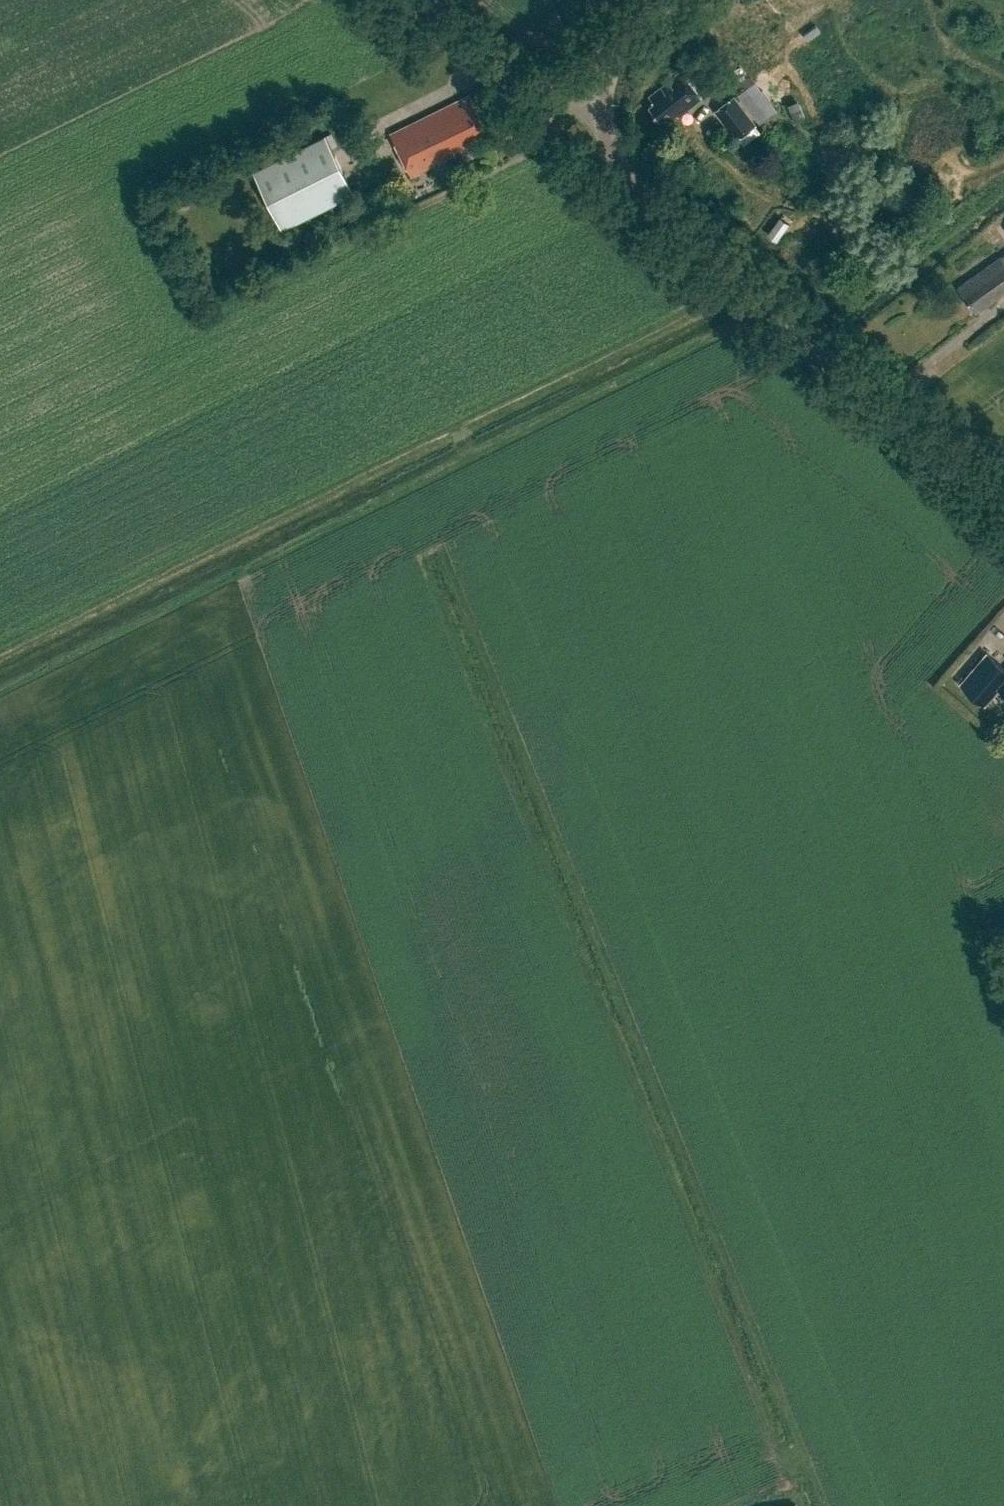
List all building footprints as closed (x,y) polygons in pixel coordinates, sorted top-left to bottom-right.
[(654,102),(648,107),(659,121),(665,116),(669,121),(678,114),(679,116),(702,98),(681,71),(649,95),(654,102)] [(467,139),(487,129),(470,94),(392,133),(413,174),(455,153),(454,151),(469,144),(467,139)] [(735,96),(715,111),(737,140),(756,125),(735,96)] [(327,134),(255,169),(283,228),(355,193),(327,134)] [(779,241),(790,221),(779,216),(768,235),(779,241)] [(1003,257),(958,288),(973,309),(984,301),(987,306),(1003,294),(1003,259),(1003,257)] [(1003,689),(1003,665),(988,651),(962,681),(986,702),(1000,686),(1003,689)]
